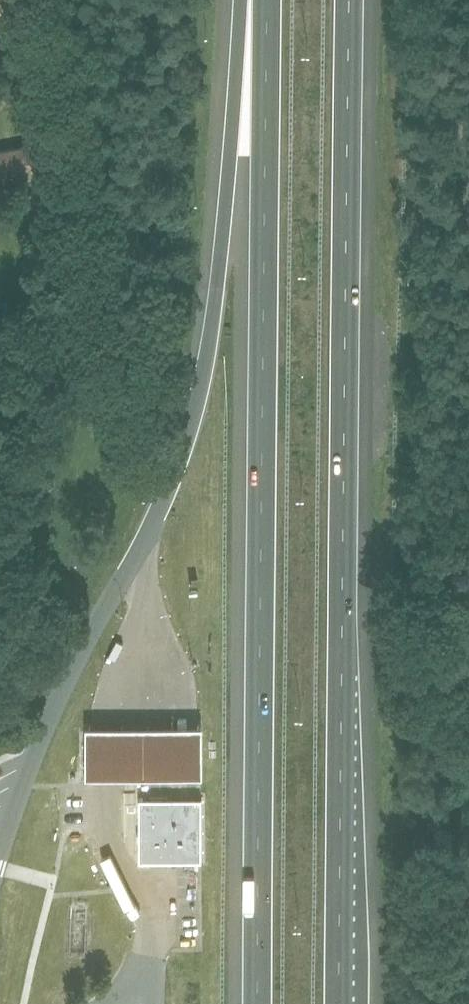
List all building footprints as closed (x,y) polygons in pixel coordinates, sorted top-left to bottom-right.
[(208,721),(90,722),(90,772),(208,772),(208,721)] [(207,861),(207,799),(145,799),(145,861),(207,861)]
